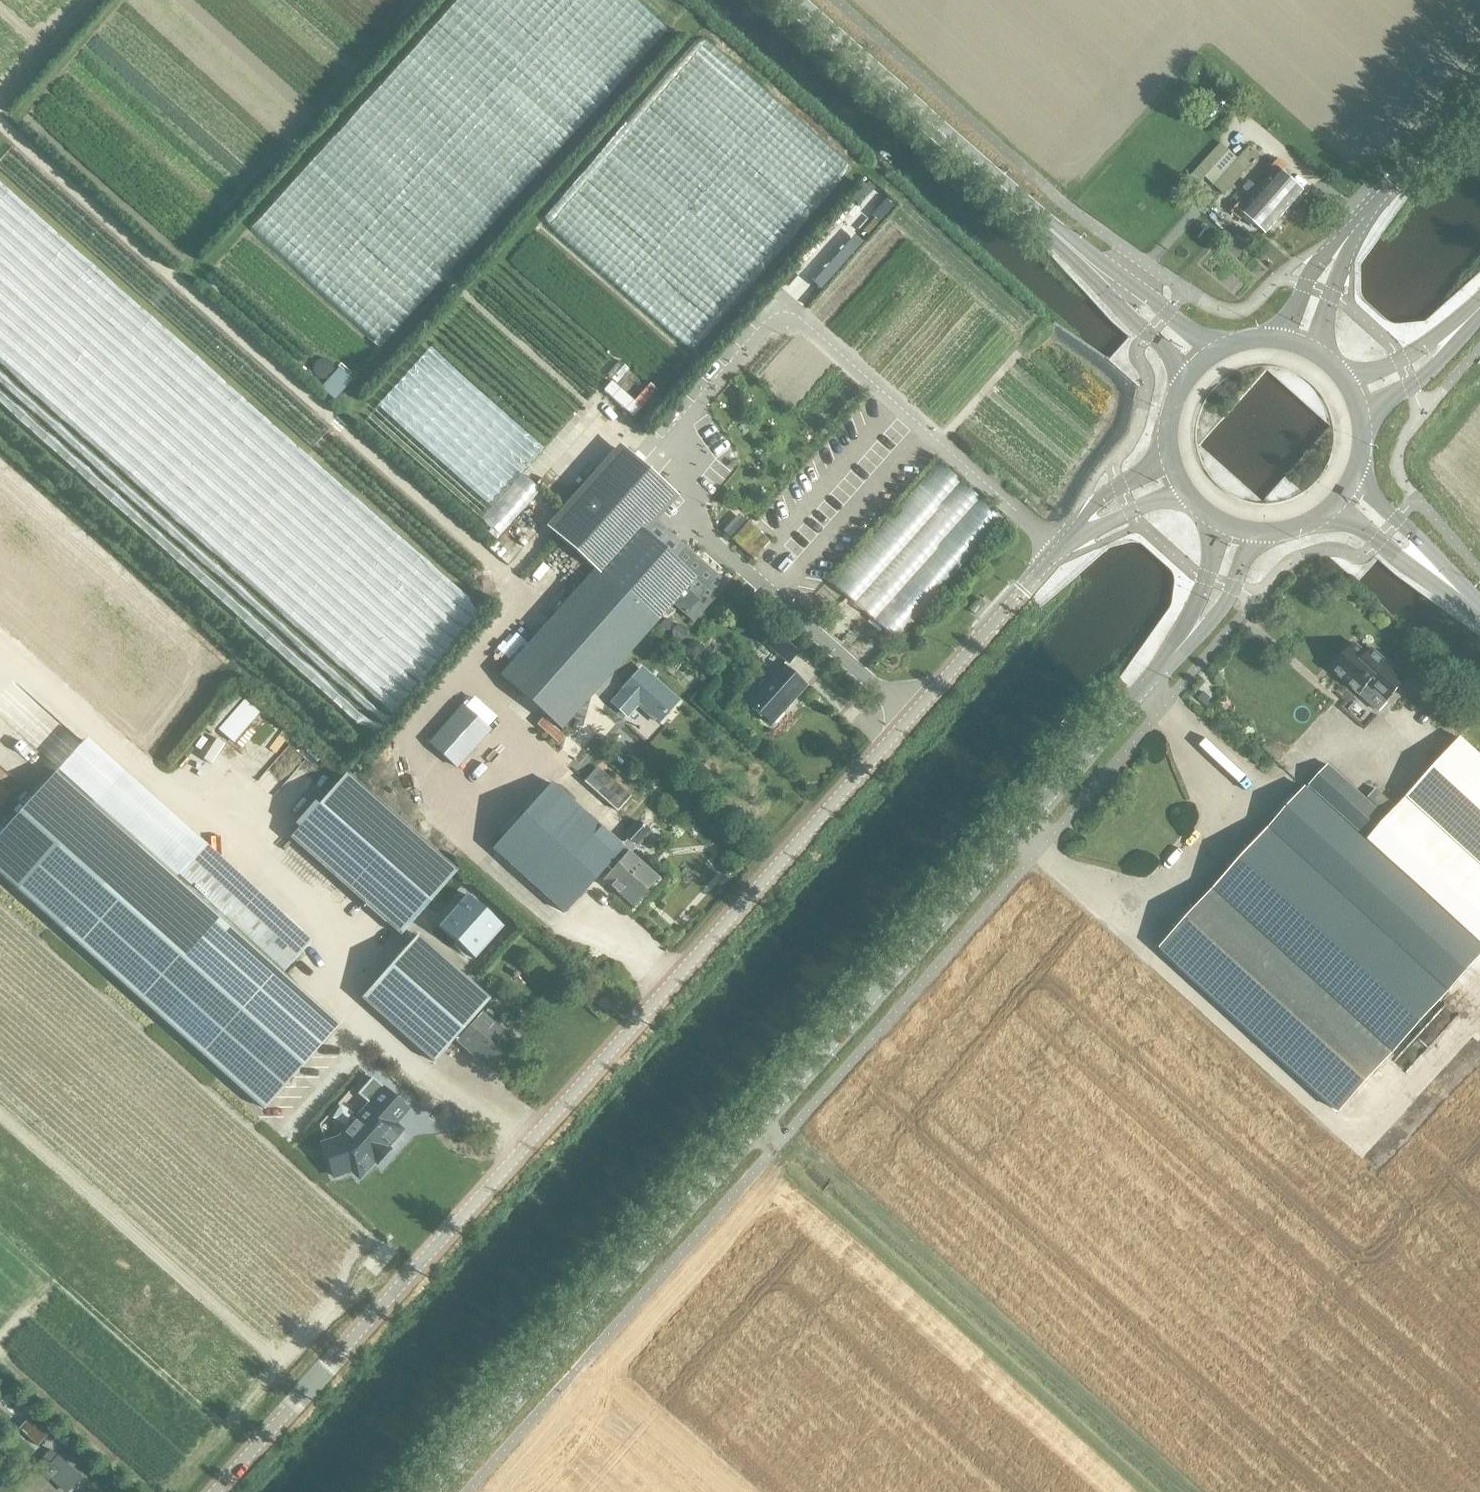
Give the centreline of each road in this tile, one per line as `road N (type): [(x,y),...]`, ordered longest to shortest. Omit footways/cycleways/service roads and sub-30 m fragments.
road 1 (track): [(668,986),(615,943),(557,924),(442,817),(422,785),(413,732),(507,628),(509,578),(0,124)]
road 2 (tertiary): [(1025,590),(215,1491)]
road 3 (secondary): [(429,1491),(1183,648)]
road 4 (secondary): [(1123,293),(792,0)]
road 5 (unclassified): [(1347,234),(1479,84)]
road 6 (secondary): [(1468,601),(1357,473)]
road 7 (tertiary): [(1364,431),(1442,360),(1479,310)]
road 8 (secondary): [(1332,509),(1468,601)]
road 9 (tertiary): [(1479,310),(1401,359),(1346,380)]
road 10 (tertiary): [(1170,449),(1098,504),(1061,550)]
road 11 (secondary): [(1183,648),(1223,612),(1266,534)]
road 12 (tertiary): [(1061,550),(1131,512),(1189,496)]
road 13 (secondary): [(1219,522),(1183,648)]
road 14 (unclassified): [(1347,234),(1305,285),(1274,341)]
road 15 (unclassified): [(1322,358),(1347,234)]

